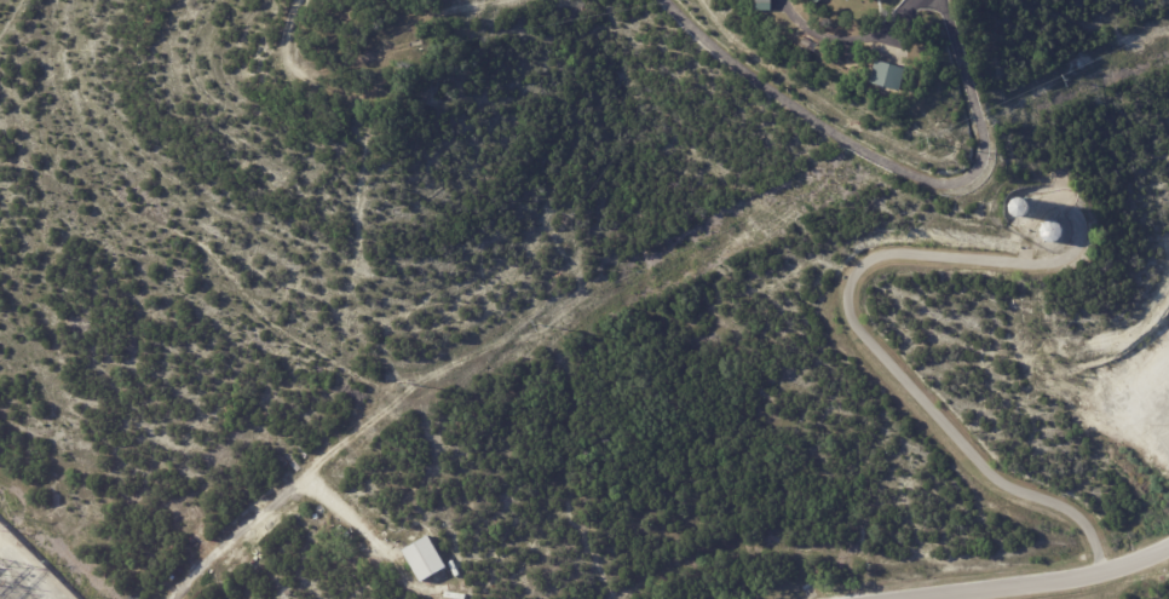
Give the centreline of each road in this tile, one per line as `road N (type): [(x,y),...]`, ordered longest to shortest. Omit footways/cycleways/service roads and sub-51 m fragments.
road 1 (residential): [(903,598),(1106,574),(1168,548)]

